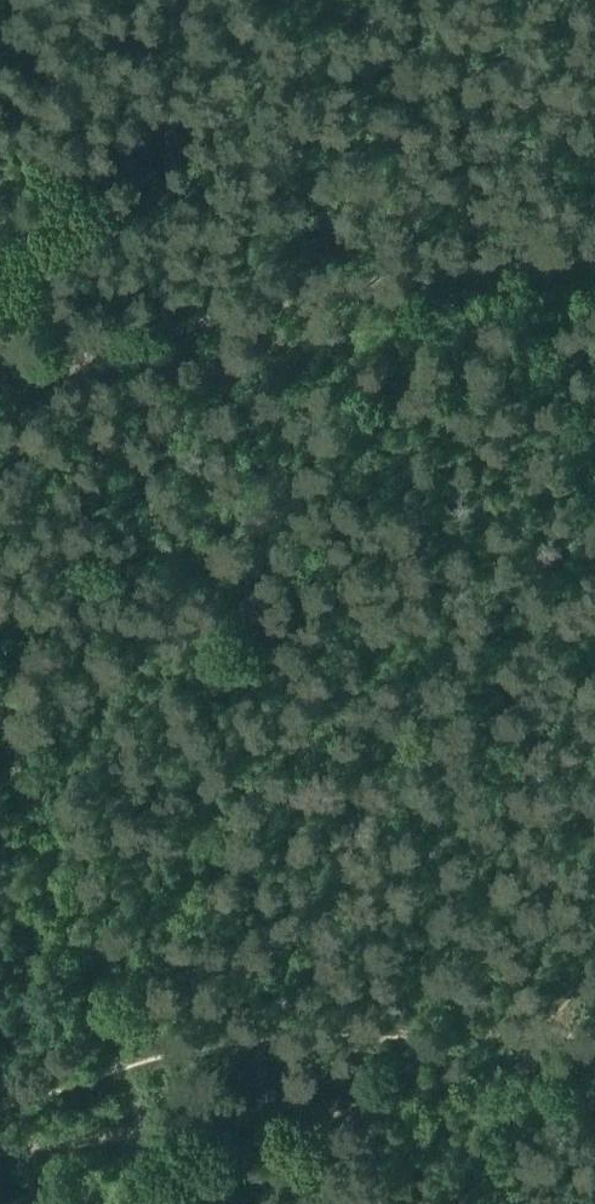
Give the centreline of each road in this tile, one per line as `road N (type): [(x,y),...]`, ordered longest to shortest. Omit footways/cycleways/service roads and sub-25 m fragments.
road 1 (track): [(0,373),(594,249)]
road 2 (track): [(0,707),(127,1063),(141,1145)]
road 3 (track): [(594,1076),(141,1145)]
road 4 (track): [(141,1145),(0,1159)]

